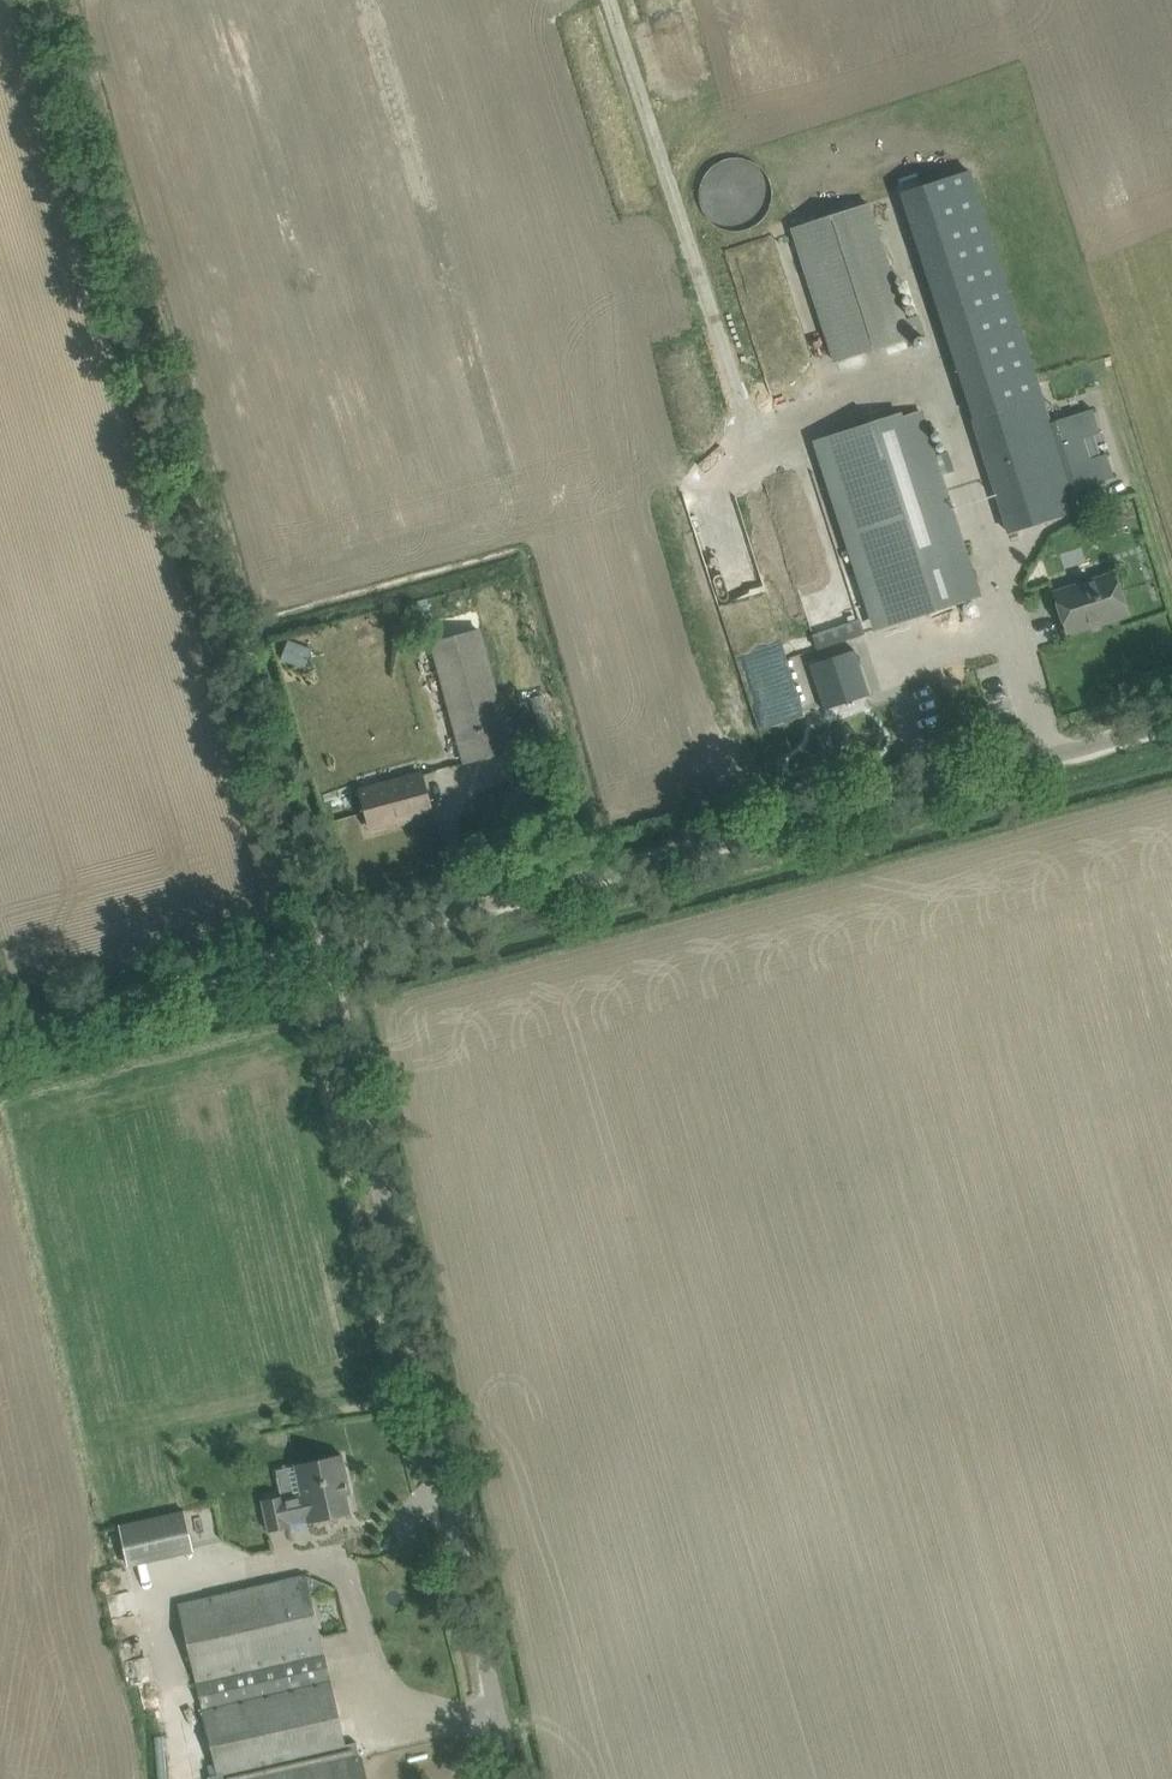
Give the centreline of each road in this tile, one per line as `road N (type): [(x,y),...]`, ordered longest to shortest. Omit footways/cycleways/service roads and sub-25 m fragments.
road 1 (track): [(326,948),(45,0)]
road 2 (unclassified): [(326,948),(1171,724)]
road 3 (unclassified): [(522,1778),(326,948)]
road 4 (unclassified): [(0,1035),(326,948)]

